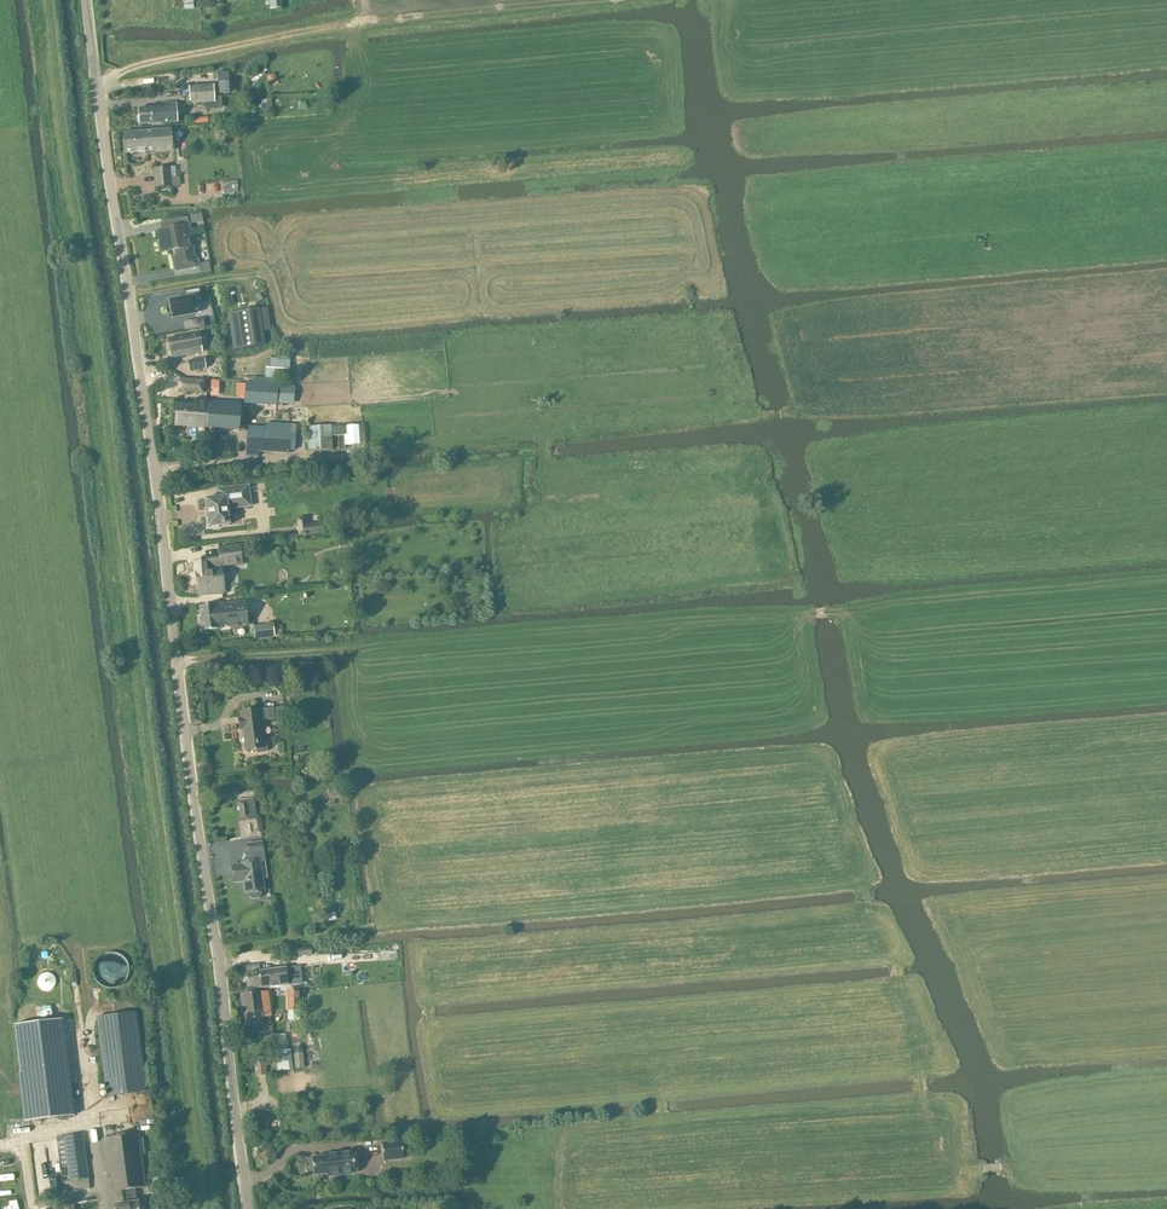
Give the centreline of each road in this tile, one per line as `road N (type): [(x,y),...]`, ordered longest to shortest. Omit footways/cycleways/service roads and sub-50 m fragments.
road 1 (tertiary): [(249,1208),(86,0)]

